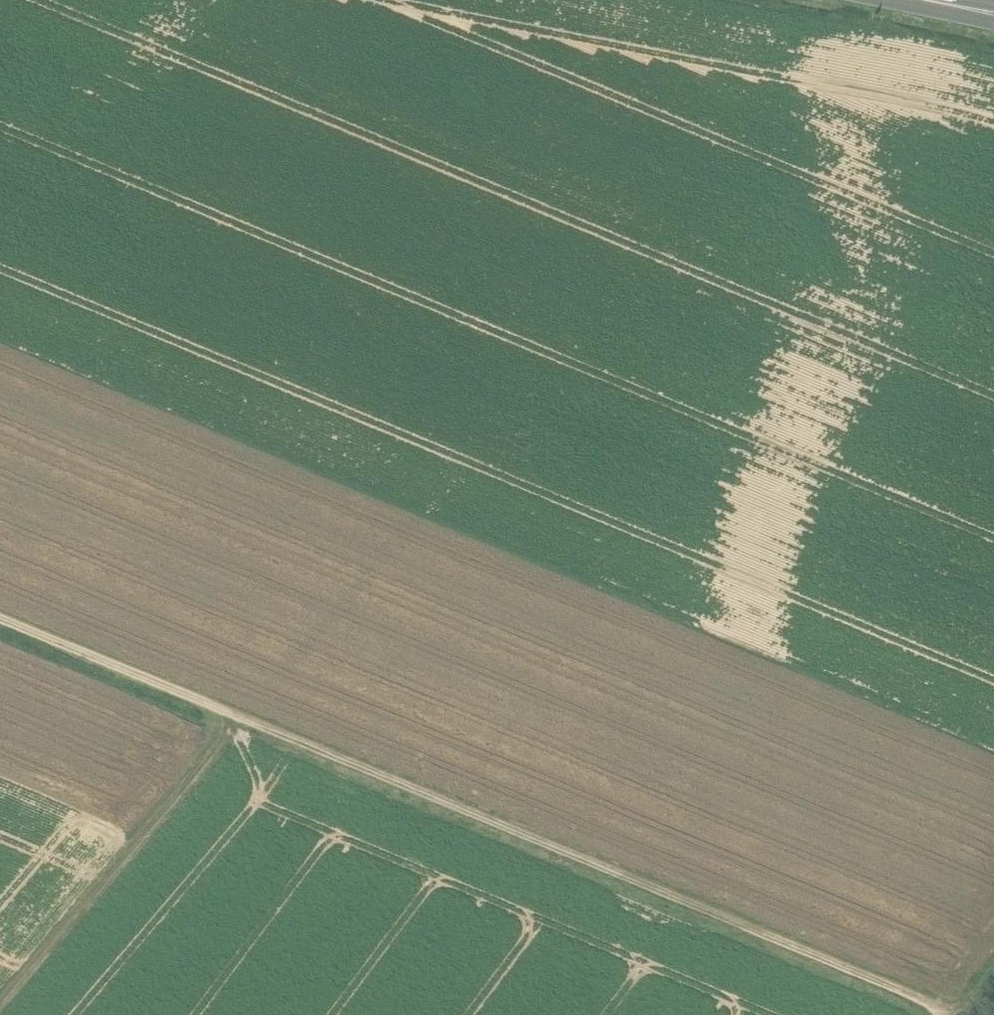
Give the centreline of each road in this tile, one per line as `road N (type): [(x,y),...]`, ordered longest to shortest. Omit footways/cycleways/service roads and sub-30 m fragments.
road 1 (track): [(0,621),(931,1014)]
road 2 (track): [(0,1004),(239,722)]

